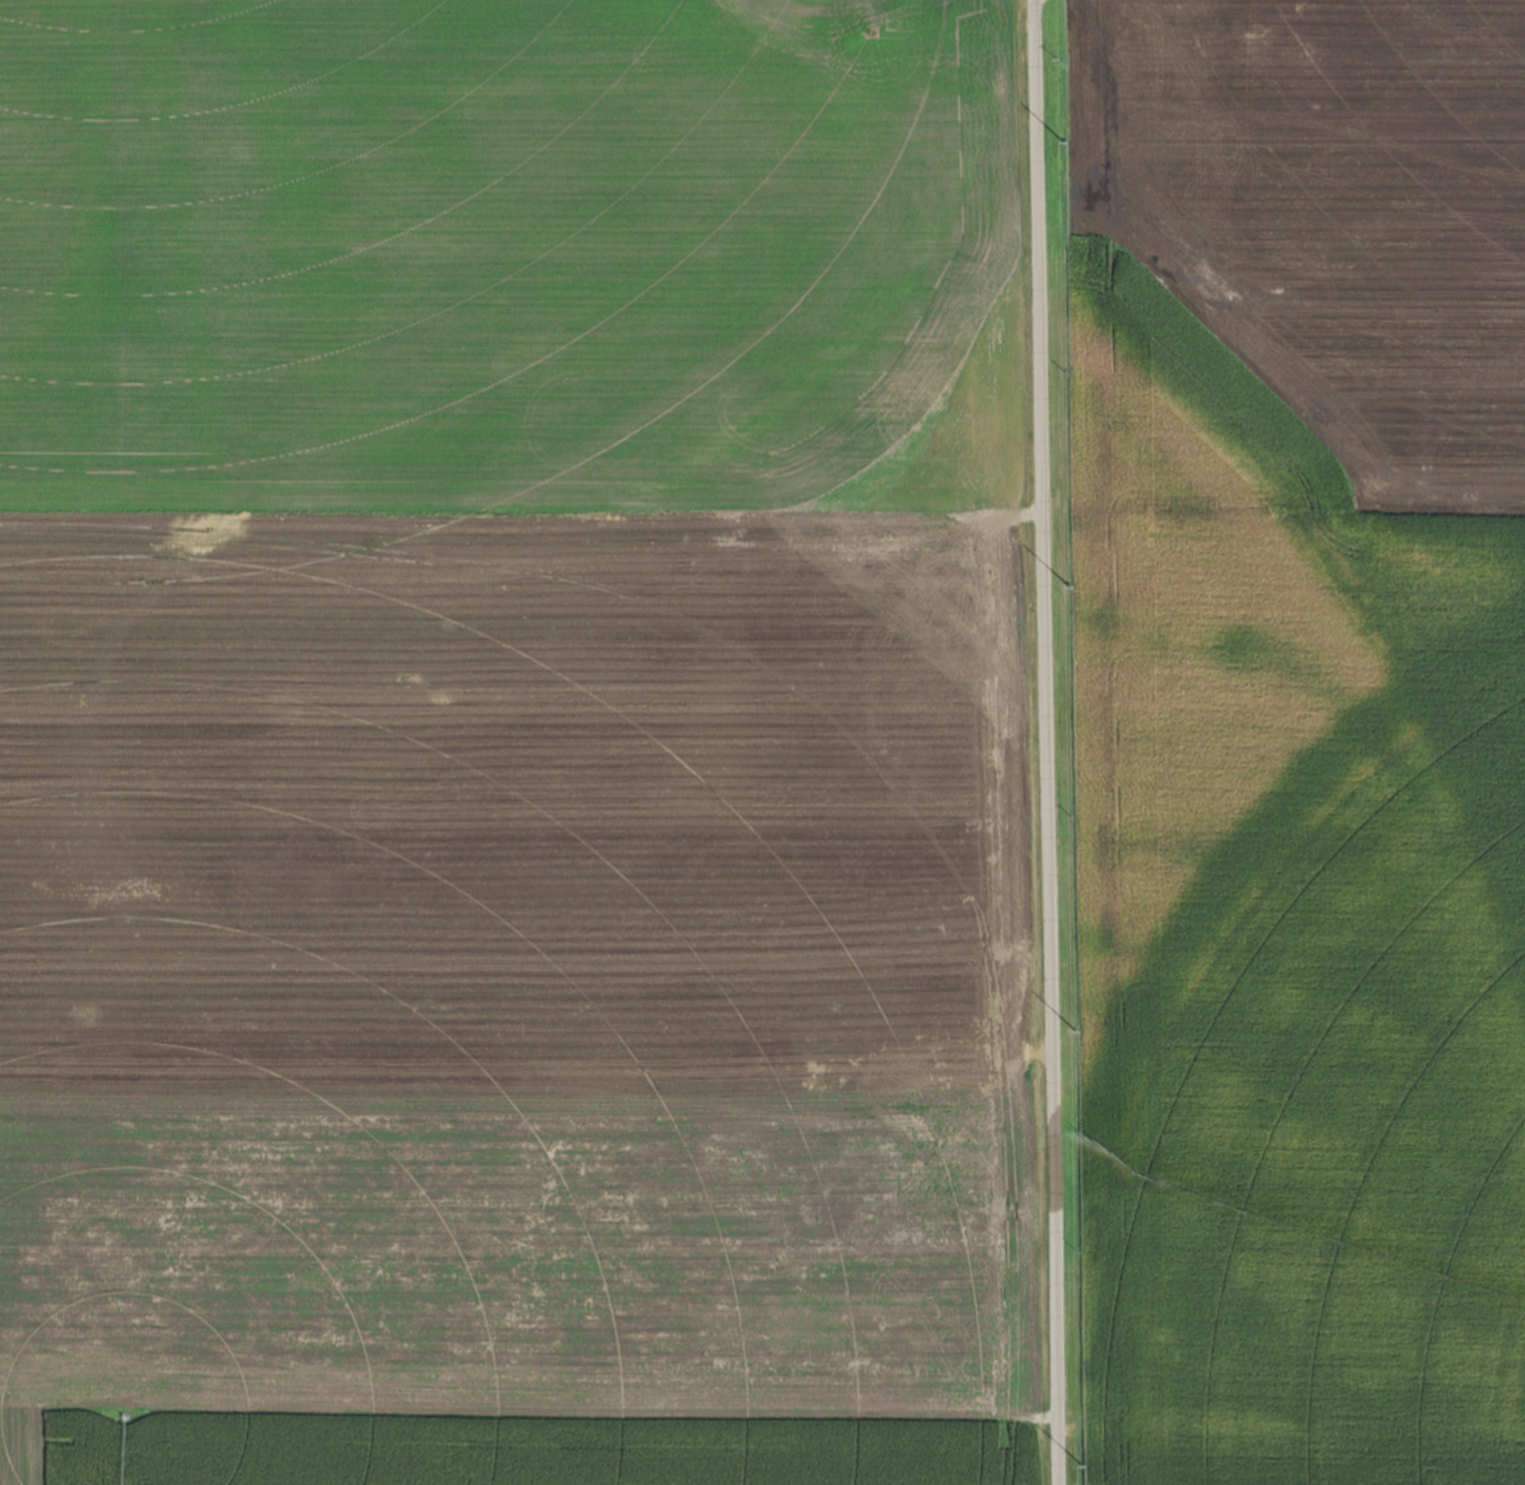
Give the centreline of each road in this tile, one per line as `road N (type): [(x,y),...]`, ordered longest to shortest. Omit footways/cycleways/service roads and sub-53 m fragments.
road 1 (residential): [(1054,1484),(1033,0)]

